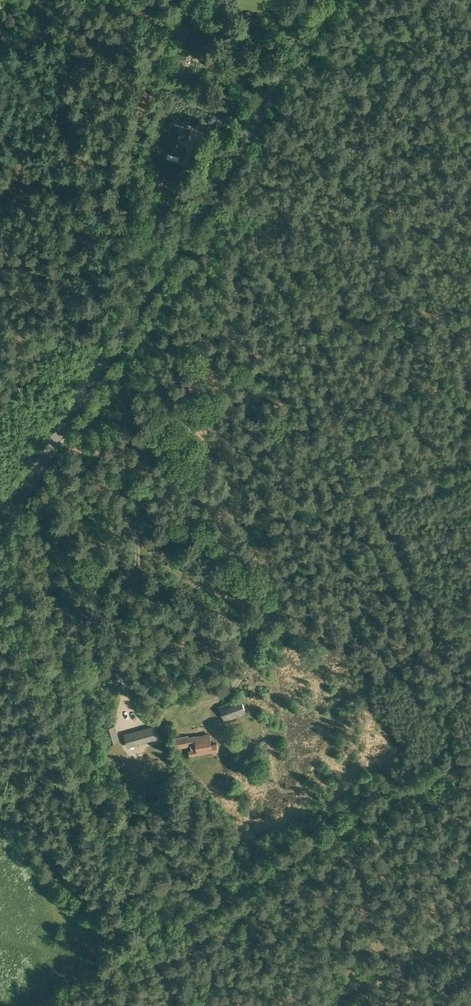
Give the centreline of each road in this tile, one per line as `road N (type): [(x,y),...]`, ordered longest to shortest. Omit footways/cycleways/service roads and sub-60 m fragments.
road 1 (tertiary): [(0,539),(333,0)]
road 2 (track): [(180,1005),(0,578)]
road 3 (track): [(306,1005),(470,922)]

